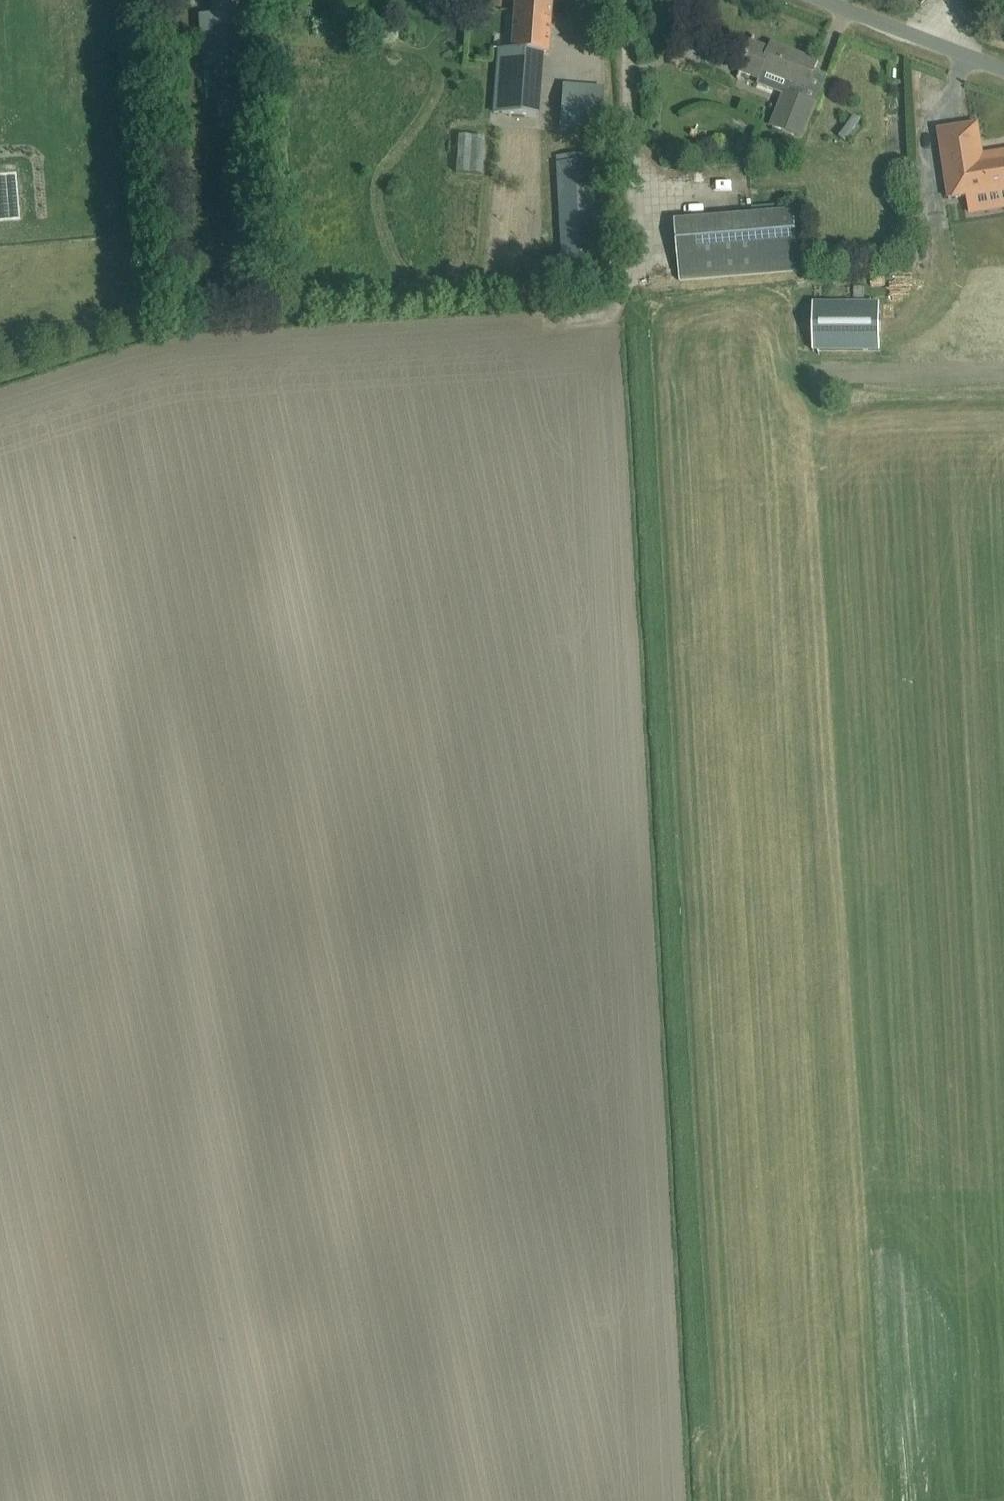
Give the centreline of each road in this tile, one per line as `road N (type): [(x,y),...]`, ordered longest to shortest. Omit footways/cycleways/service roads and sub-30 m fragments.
road 1 (unclassified): [(1003,69),(823,0)]

